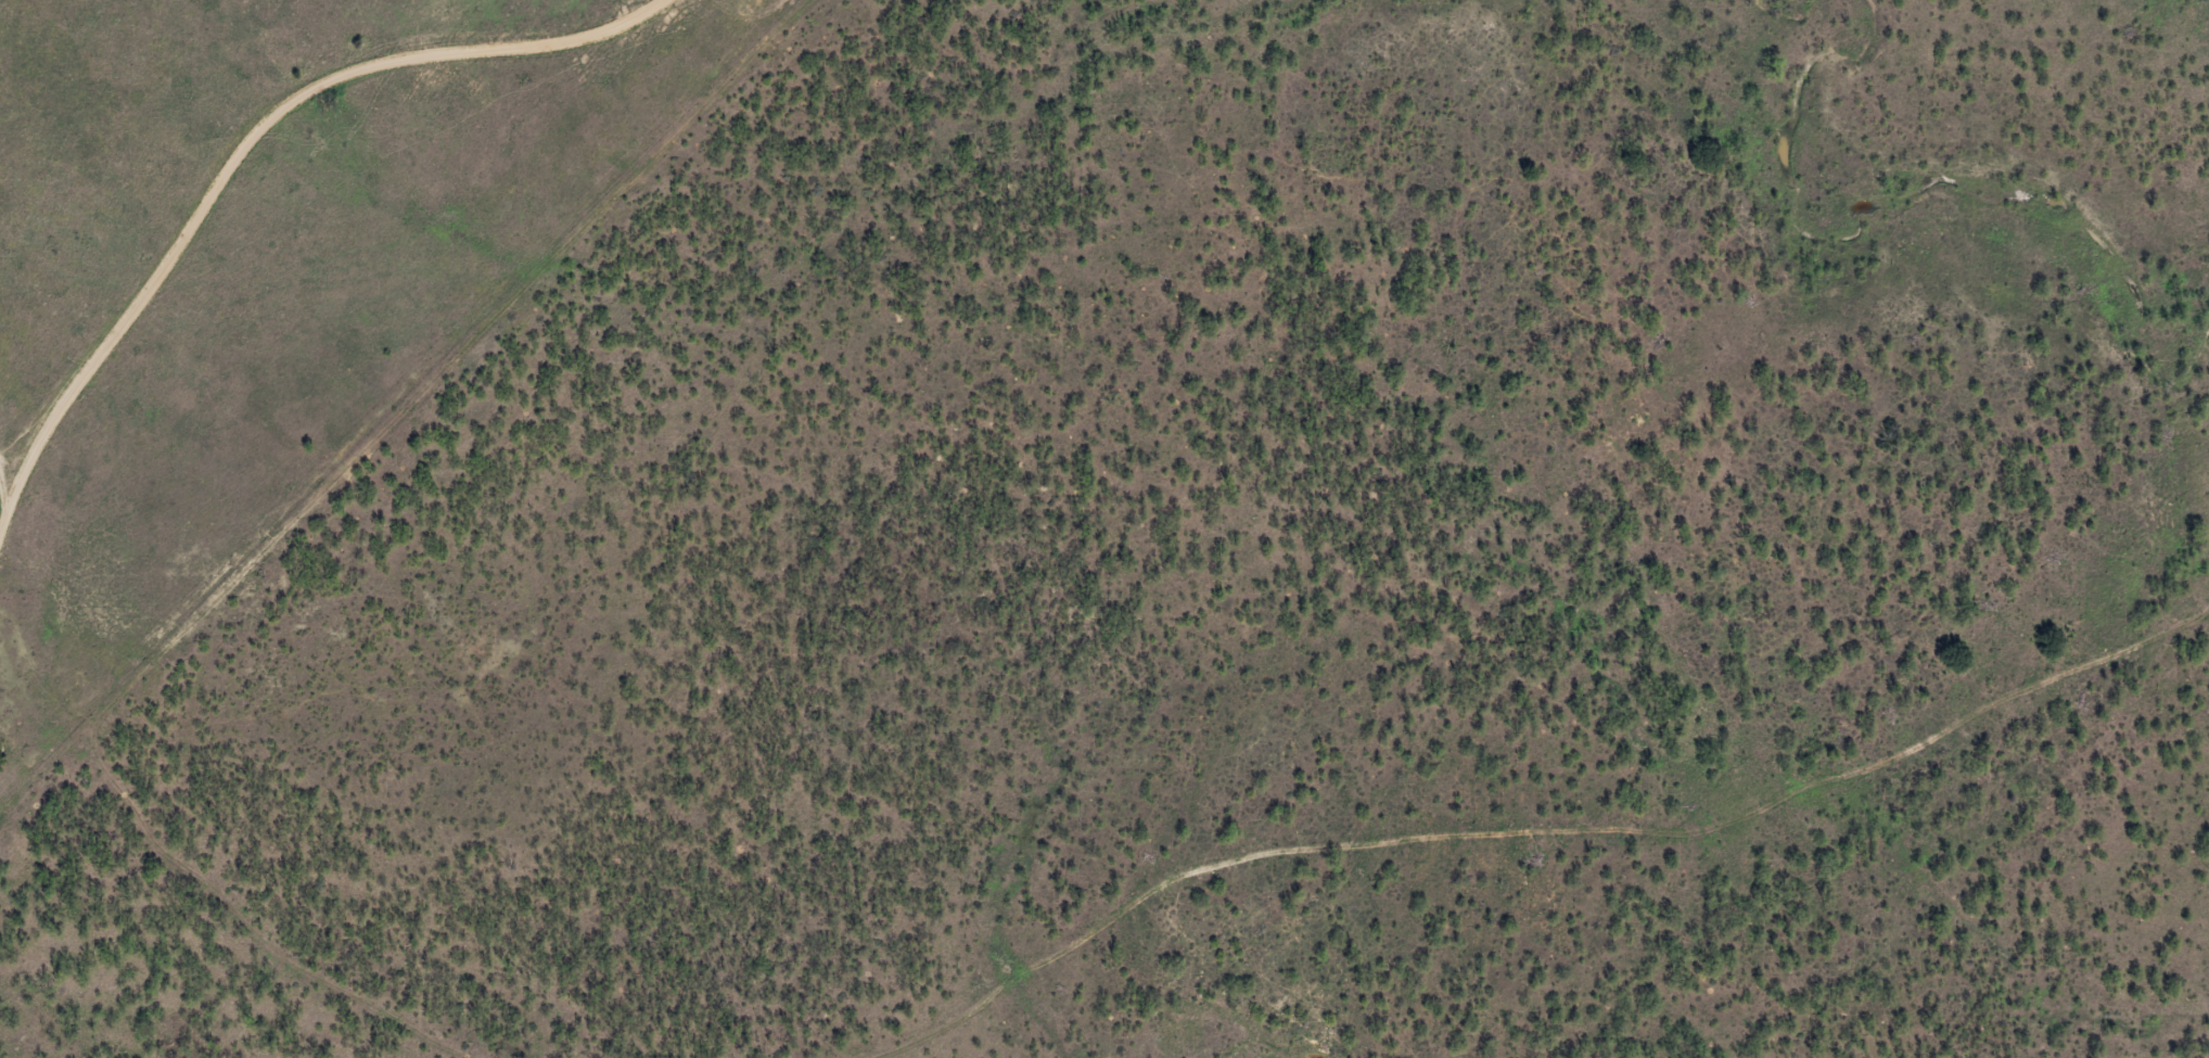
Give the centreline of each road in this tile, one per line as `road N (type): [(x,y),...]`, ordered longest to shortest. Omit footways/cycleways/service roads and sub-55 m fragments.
road 1 (residential): [(0,548),(12,525),(17,459),(78,415),(304,94),(598,0)]

